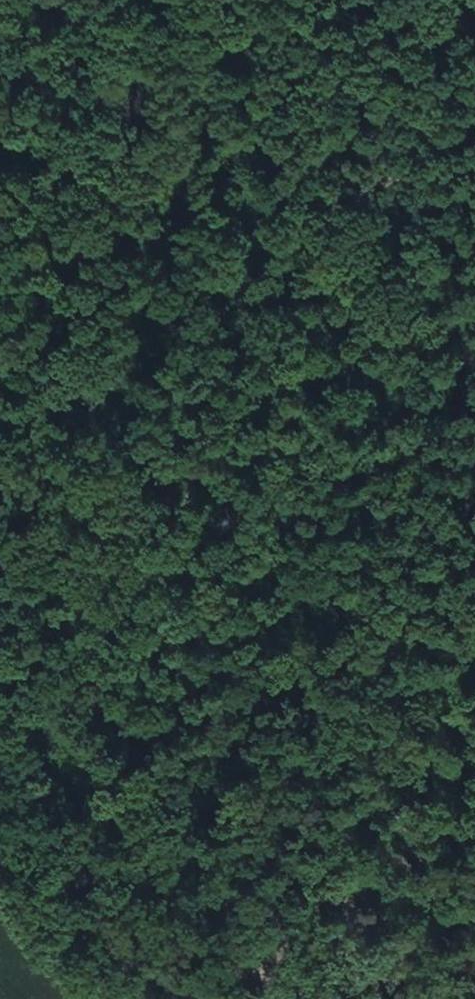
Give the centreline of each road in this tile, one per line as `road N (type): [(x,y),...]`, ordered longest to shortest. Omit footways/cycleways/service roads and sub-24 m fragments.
road 1 (track): [(0,794),(54,867),(111,908),(275,970),(356,980),(474,905)]

